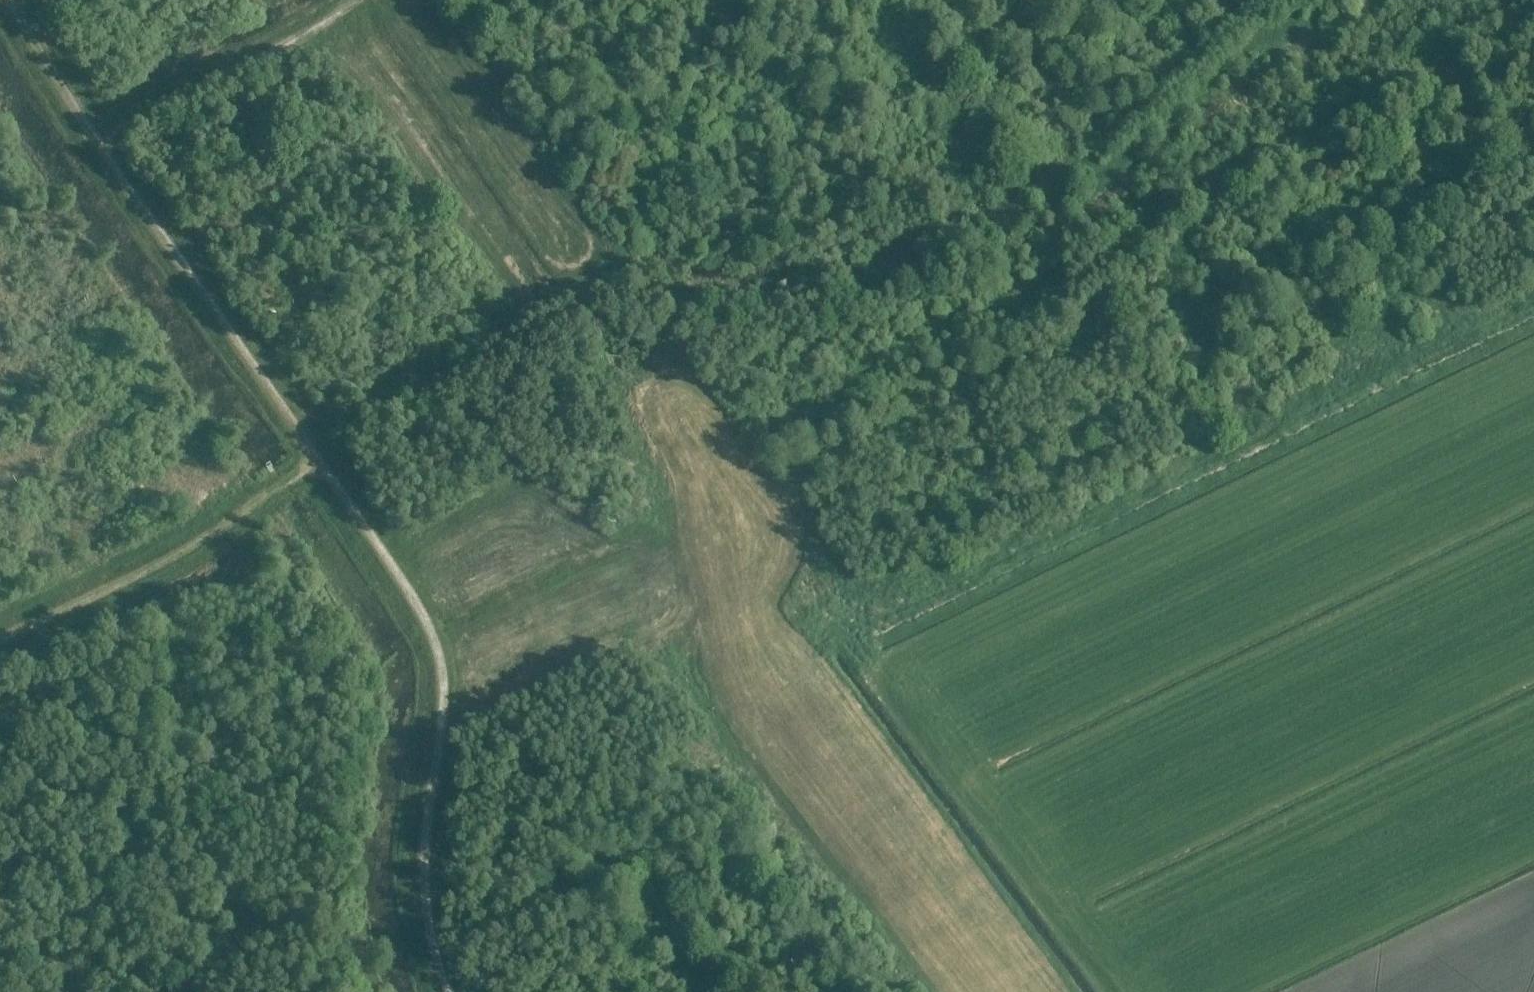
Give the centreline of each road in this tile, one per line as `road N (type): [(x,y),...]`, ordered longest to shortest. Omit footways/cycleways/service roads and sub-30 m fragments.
road 1 (track): [(447,991),(423,894),(443,696),(438,648),(385,554),(316,457)]
road 2 (track): [(316,457),(97,138)]
road 3 (track): [(97,138),(357,0)]
road 4 (track): [(6,0),(97,138)]

